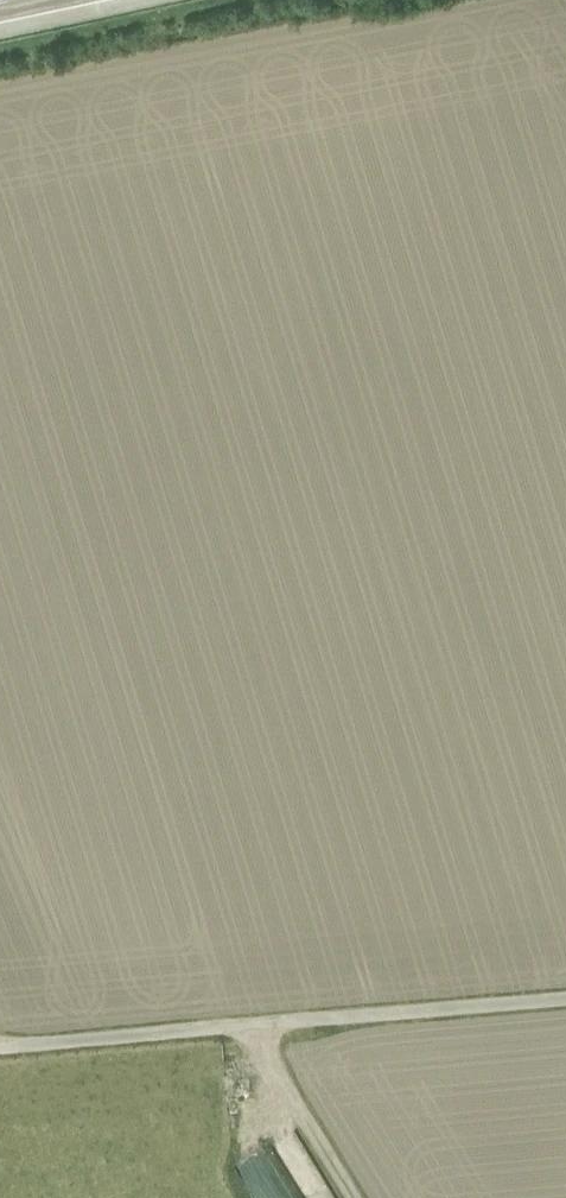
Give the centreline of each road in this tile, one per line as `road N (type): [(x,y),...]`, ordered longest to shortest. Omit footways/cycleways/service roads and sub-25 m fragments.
road 1 (track): [(0,1050),(565,999)]

